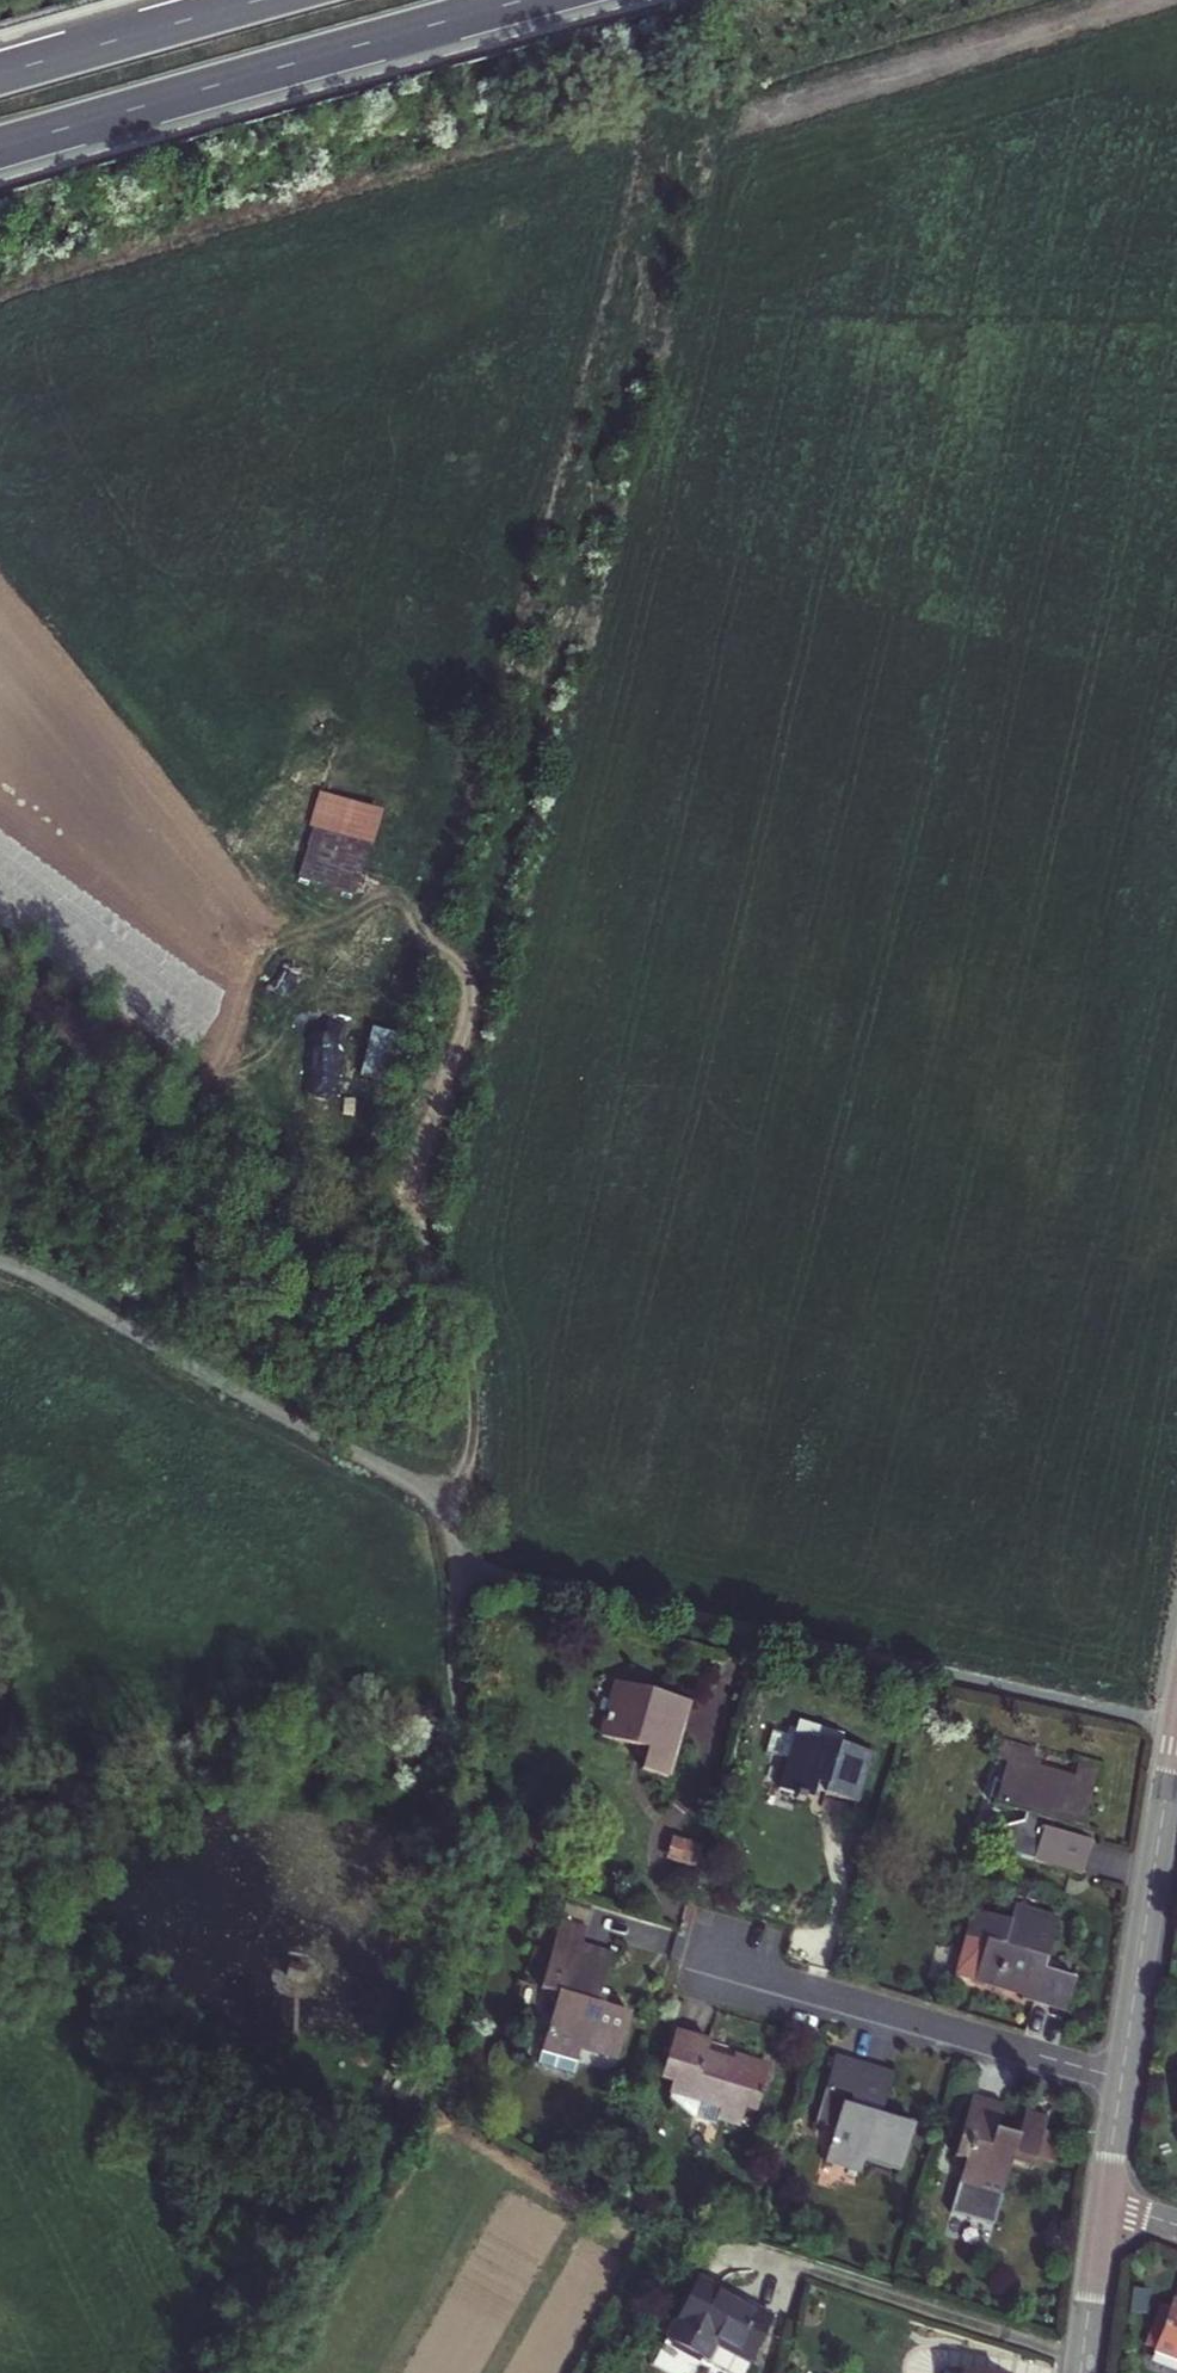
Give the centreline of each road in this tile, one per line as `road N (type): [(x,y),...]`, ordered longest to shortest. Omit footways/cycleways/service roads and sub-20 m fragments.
road 1 (track): [(478,1591),(477,1716),(489,1899),(449,2079),(392,2134),(274,2372)]
road 2 (track): [(478,1591),(594,1598),(1176,1723)]
road 3 (track): [(0,1244),(425,1498),(478,1591)]
road 4 (motorway): [(0,147),(526,0)]
road 5 (track): [(246,1173),(371,1229),(436,1291),(478,1374),(478,1591)]
road 6 (residential): [(701,1956),(1122,2078)]
road 7 (tertiary): [(1122,2078),(1176,1726)]
road 8 (motorway): [(249,0),(0,72)]
road 9 (tertiary): [(1081,2372),(1104,2204)]
road 10 (tertiary): [(1104,2204),(1122,2078)]

